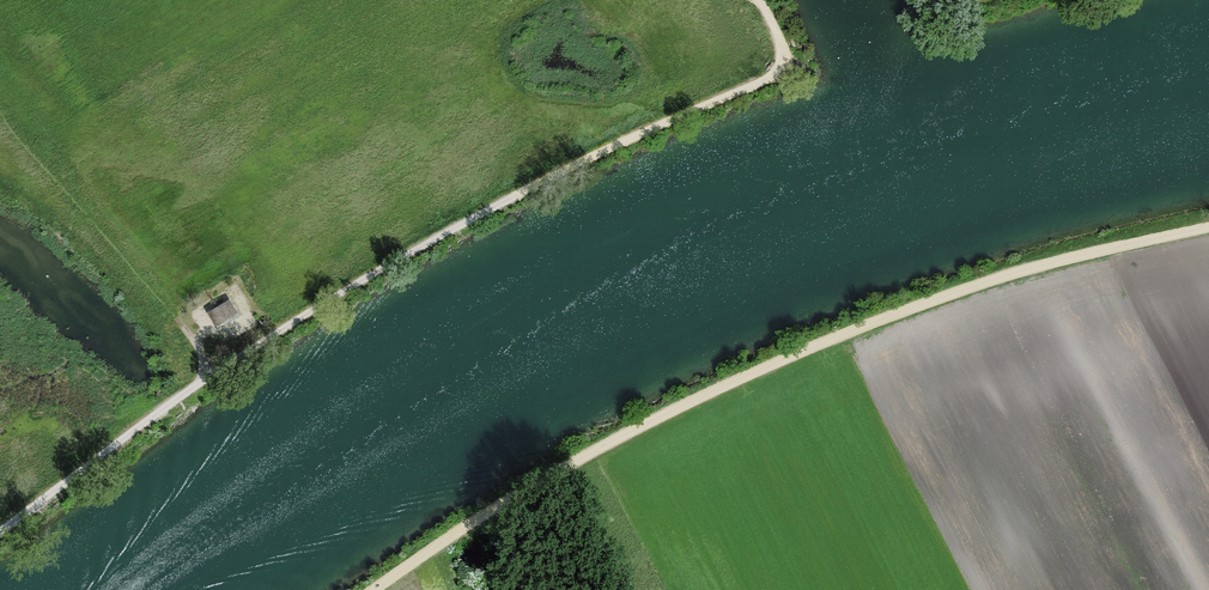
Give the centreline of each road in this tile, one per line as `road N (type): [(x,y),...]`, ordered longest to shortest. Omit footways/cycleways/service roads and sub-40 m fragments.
road 1 (track): [(759,0),(780,44),(783,66),(774,77),(499,202),(155,416),(0,531)]
road 2 (track): [(376,589),(606,450),(851,333),(1065,262),(1208,230)]

